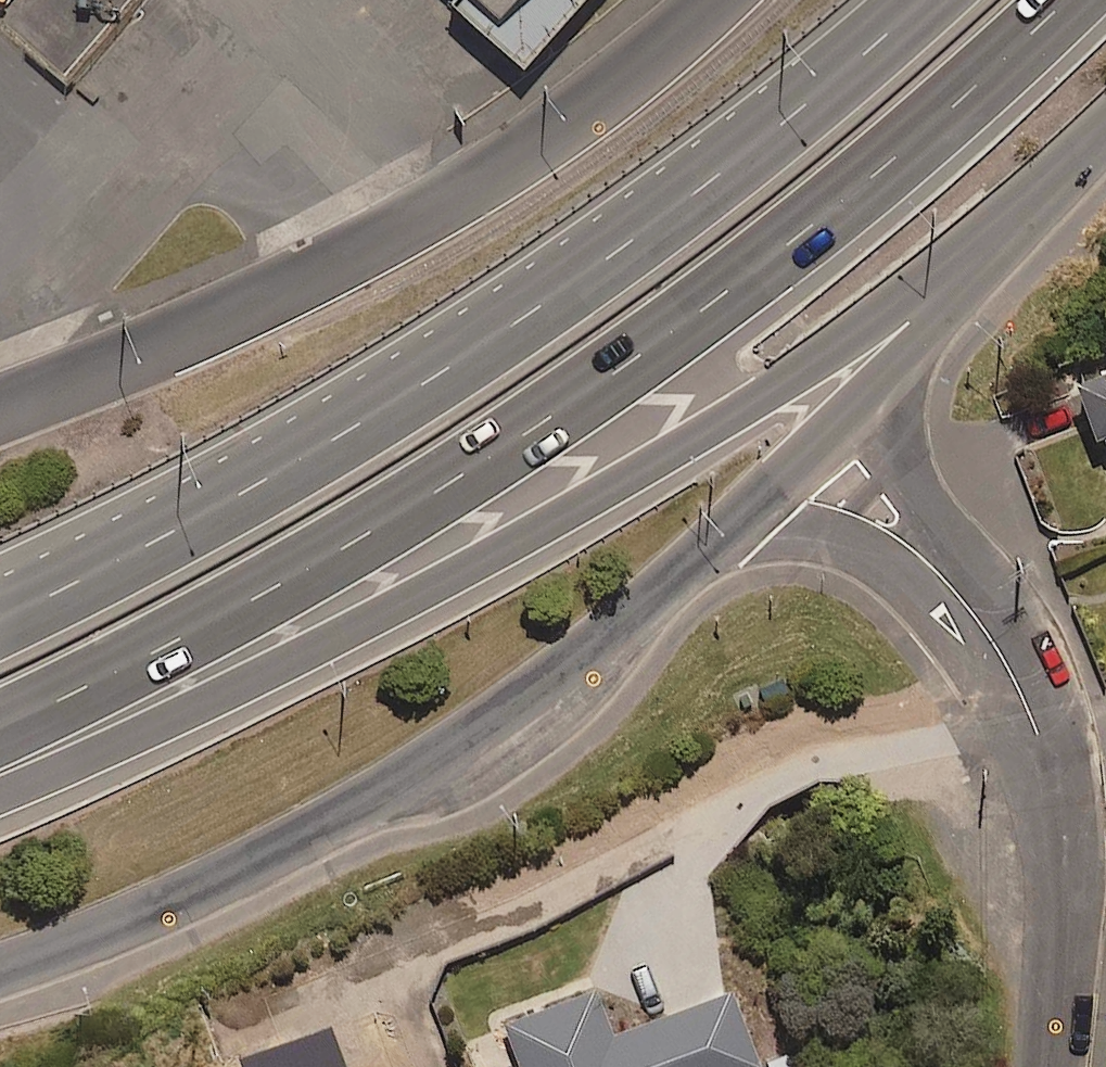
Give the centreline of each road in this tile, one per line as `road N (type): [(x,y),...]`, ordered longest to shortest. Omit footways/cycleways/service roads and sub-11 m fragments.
road 1 (motorway): [(1069,0),(969,103),(681,337),(322,565),(0,724)]
road 2 (motorway): [(1052,185),(945,254),(780,381),(596,500),(351,641),(98,759),(0,794)]
road 3 (secondary): [(815,453),(551,678),(442,751),(242,868),(0,969)]
road 4 (motorway): [(192,522),(545,302),(710,179),(916,0)]
road 5 (secondary): [(0,411),(342,266),(497,175),(615,91),(722,0)]
road 6 (residential): [(1051,1066),(1066,805),(1017,687),(978,621),(815,453)]
road 7 (secondary): [(1052,185),(982,279),(815,453)]
road 8 (motorway): [(0,617),(192,522)]
road 9 (motorway): [(0,583),(192,522)]

